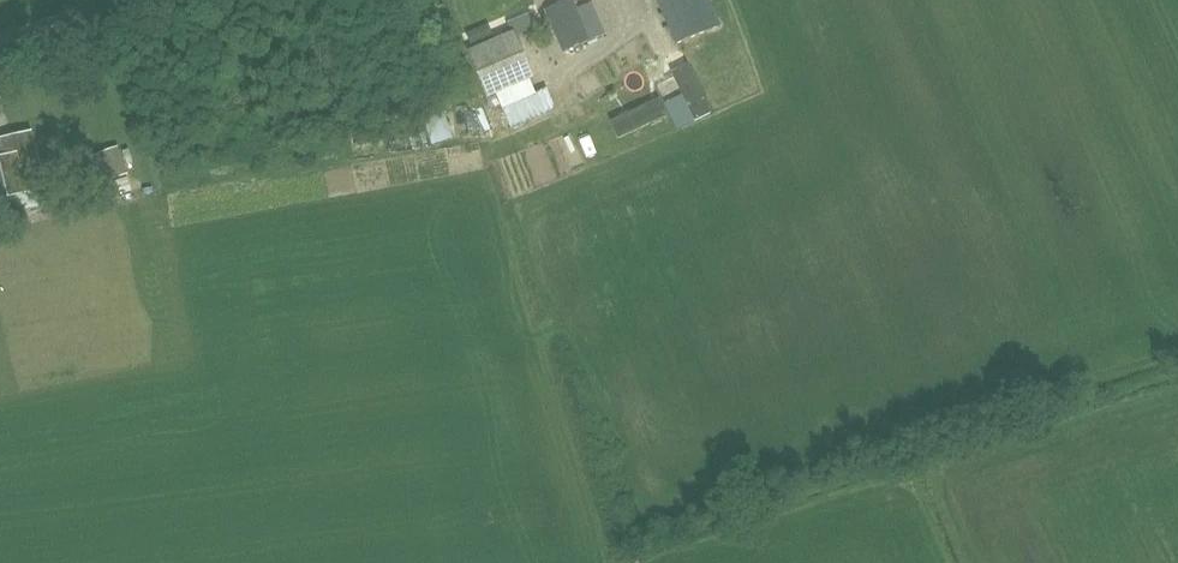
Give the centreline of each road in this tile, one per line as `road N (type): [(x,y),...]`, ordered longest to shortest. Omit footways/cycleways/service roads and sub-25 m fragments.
road 1 (unclassified): [(0,40),(117,0)]

